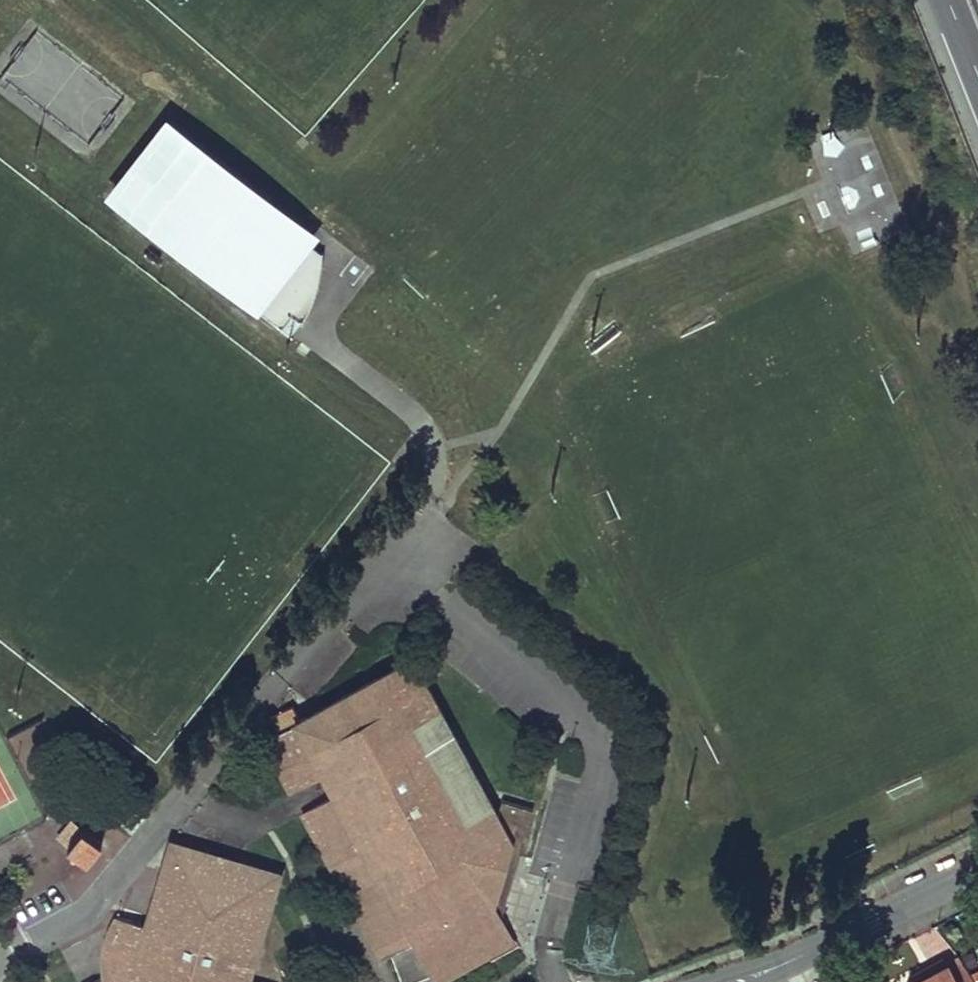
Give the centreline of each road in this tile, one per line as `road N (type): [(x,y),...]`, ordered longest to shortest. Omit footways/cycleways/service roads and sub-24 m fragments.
road 1 (tertiary): [(734,981),(977,866)]

